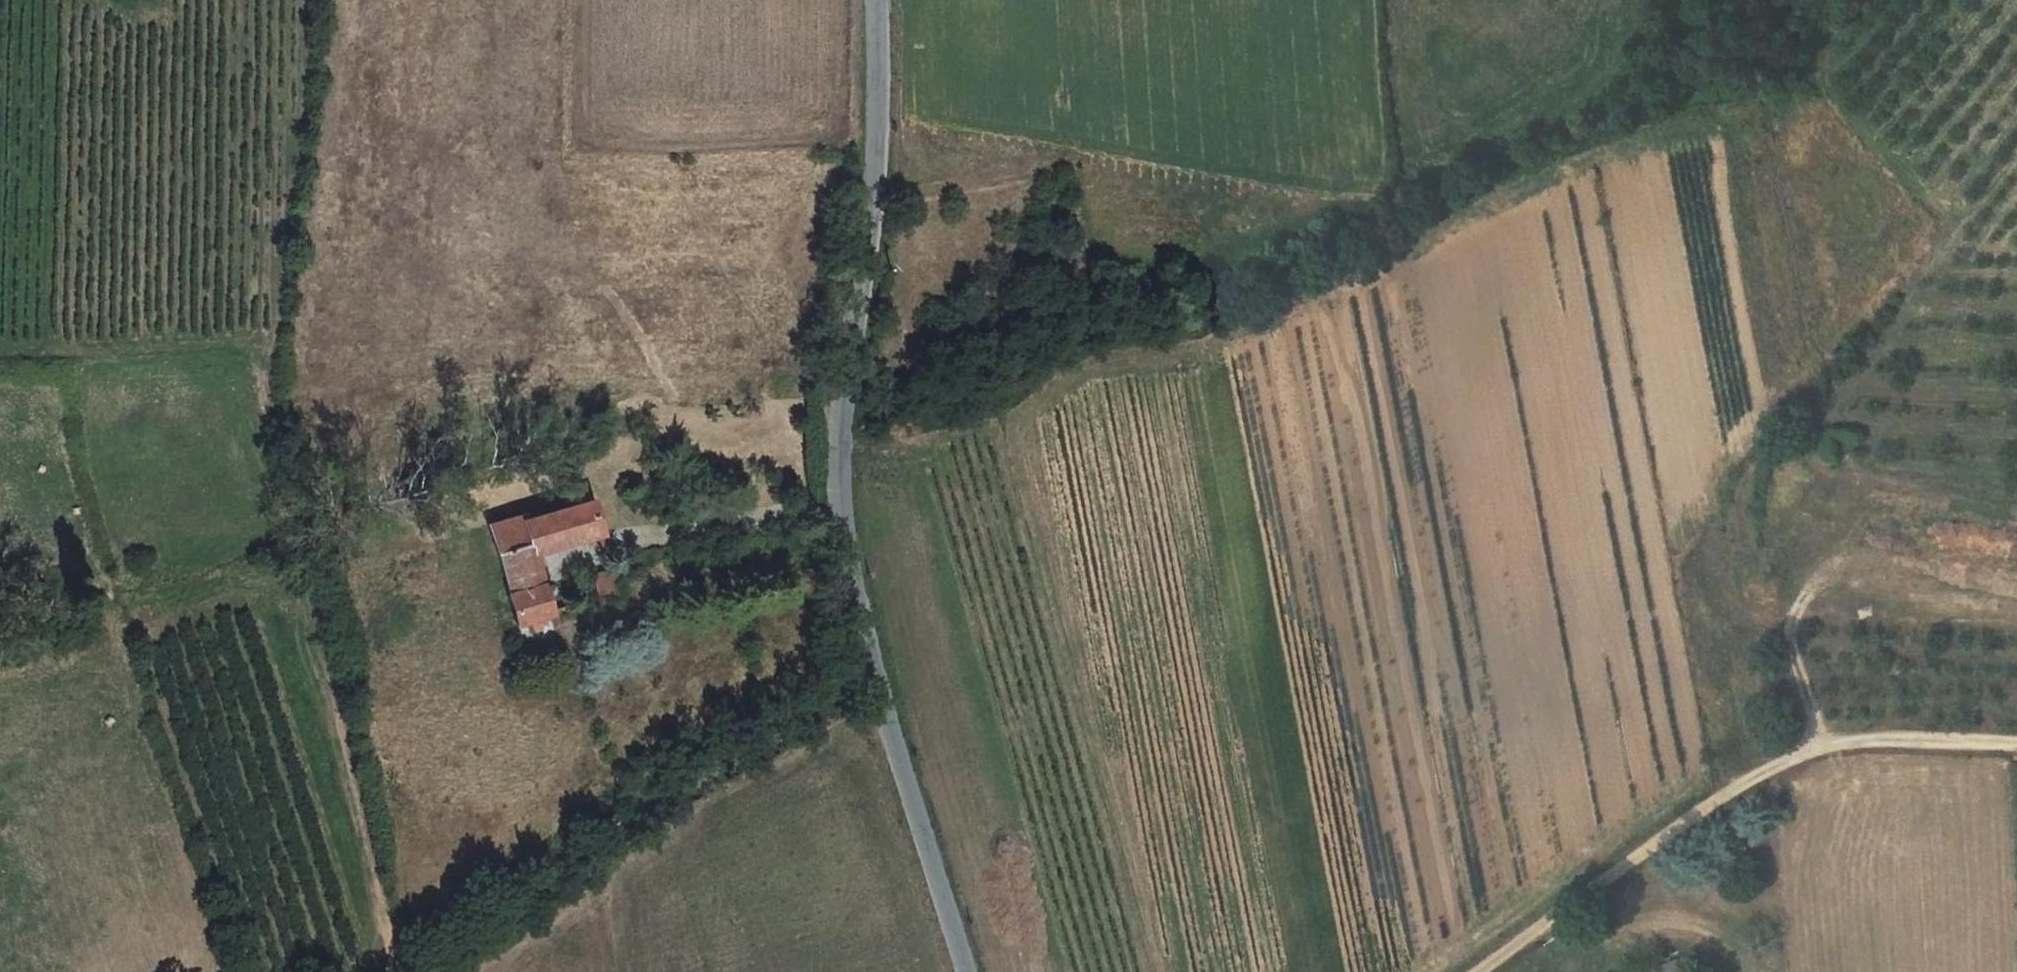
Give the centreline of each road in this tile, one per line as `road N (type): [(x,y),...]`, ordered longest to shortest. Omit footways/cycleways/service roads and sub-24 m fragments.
road 1 (unclassified): [(964,971),(870,672),(839,468),(869,230),(871,0)]
road 2 (track): [(1479,971),(1734,788),(1789,758),(1869,738),(2016,743)]
road 3 (track): [(405,971),(870,672)]

